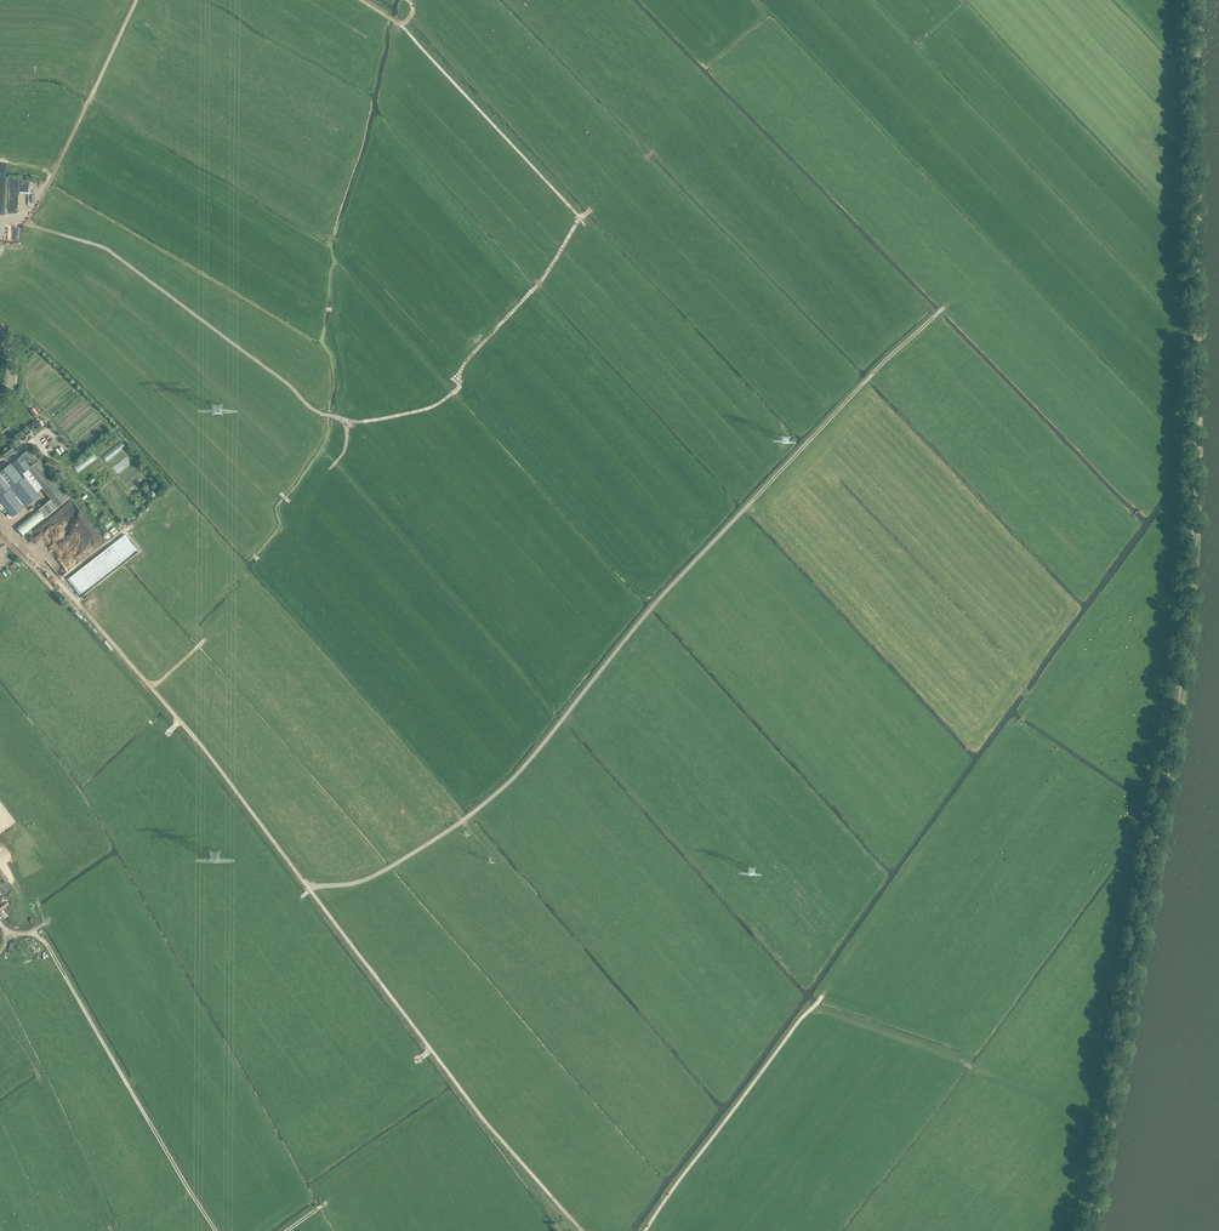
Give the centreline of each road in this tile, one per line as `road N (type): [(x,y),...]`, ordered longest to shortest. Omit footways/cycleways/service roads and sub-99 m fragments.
road 1 (track): [(901,126),(928,154),(918,169),(943,307),(649,610),(517,774),(466,819),(375,876),(302,896)]
road 2 (track): [(23,220),(107,248),(308,405),(348,423),(336,462),(294,505),(284,495)]
road 3 (track): [(180,721),(431,1049),(415,1061)]
road 4 (track): [(648,157),(580,218),(402,26),(363,0)]
road 5 (track): [(32,932),(216,1230)]
road 6 (track): [(348,423),(432,407),(453,393),(470,356),(536,287),(580,218),(587,227)]
road 7 (track): [(647,1230),(849,958)]
road 8 (track): [(1022,688),(1034,700),(1022,719),(849,958)]
road 9 (track): [(813,1008),(1109,1109)]
road 10 (track): [(138,0),(23,220)]
road 11 (track): [(431,1049),(582,1230)]
road 12 (track): [(0,522),(59,581),(132,525)]
road 13 (track): [(1050,81),(1133,146),(1191,146)]
road 14 (track): [(50,417),(84,454),(96,452),(130,494),(148,480)]
road 15 (track): [(59,581),(149,686)]
road 16 (track): [(203,641),(149,686),(180,721),(166,734)]

